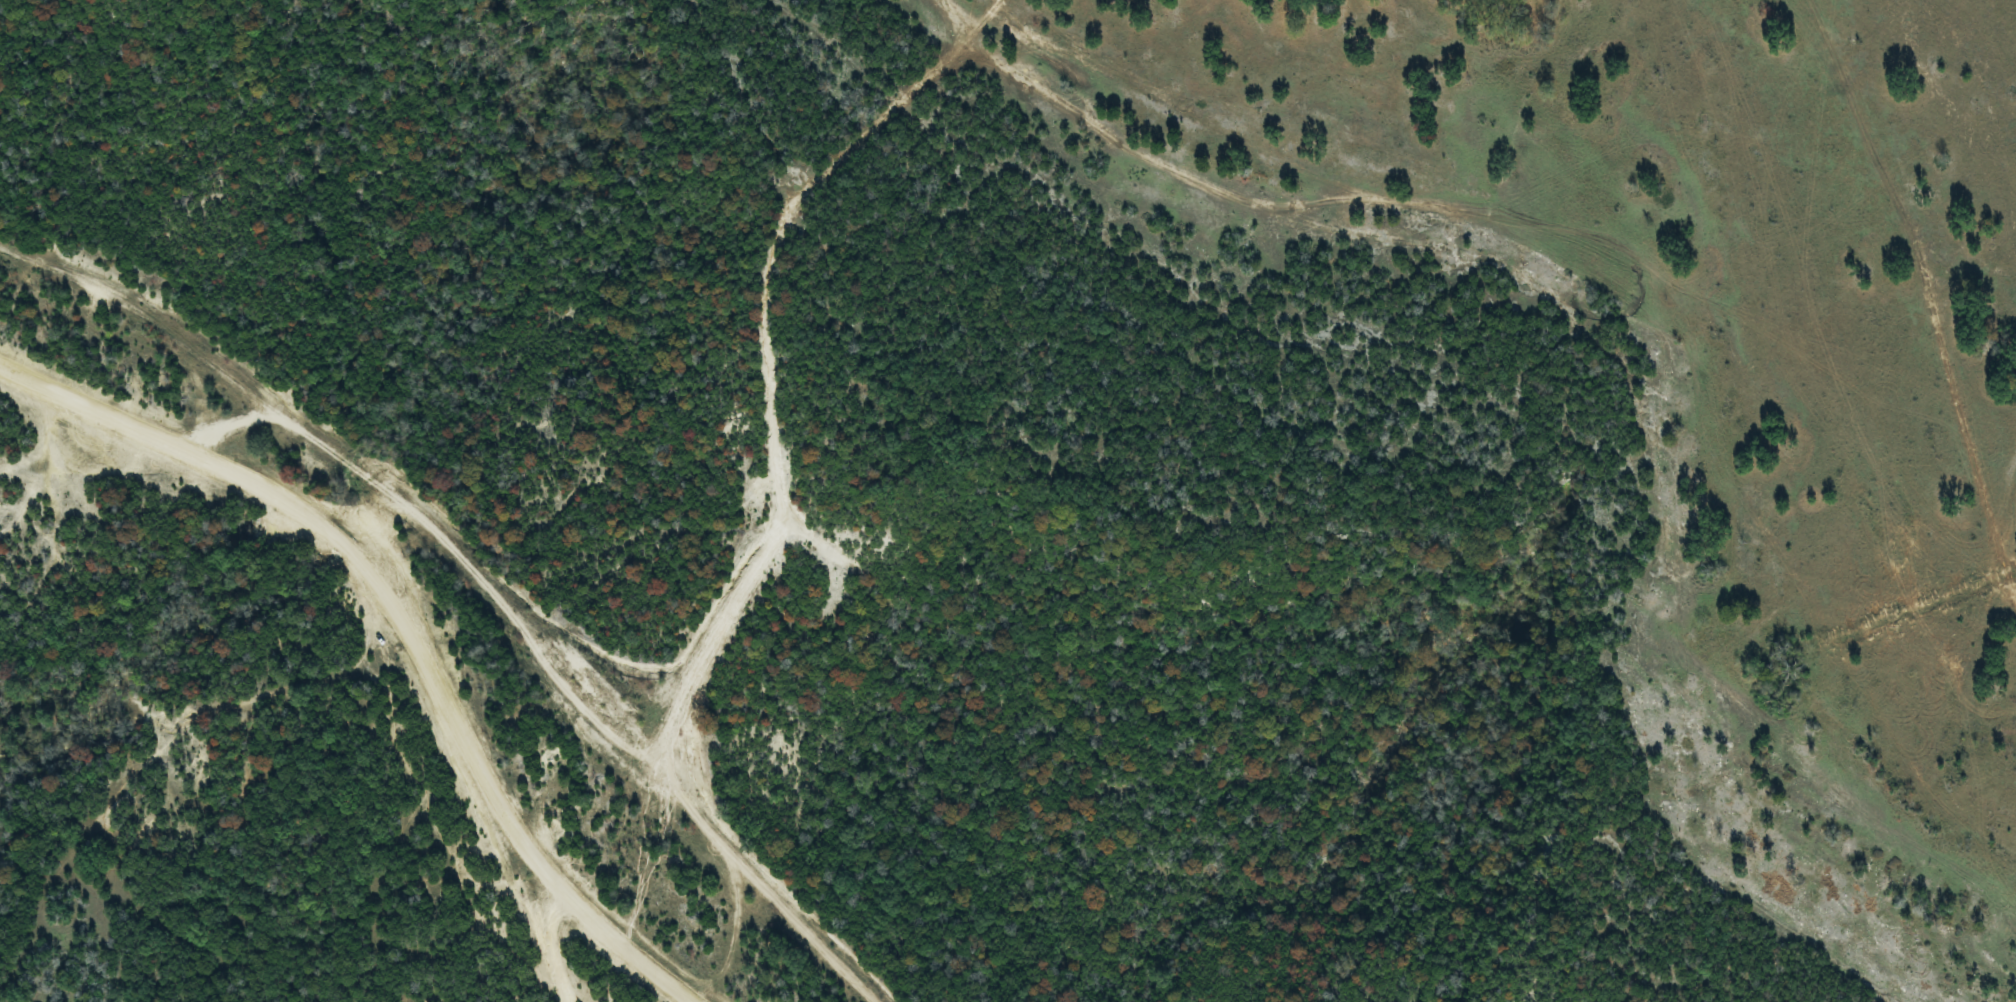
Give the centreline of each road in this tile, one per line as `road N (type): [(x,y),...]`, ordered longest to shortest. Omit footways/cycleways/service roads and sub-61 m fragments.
road 1 (residential): [(0,369),(239,477),(355,562),(402,622),(465,759),(561,891),(690,1001)]
road 2 (track): [(2015,480),(1976,342),(1820,0)]

